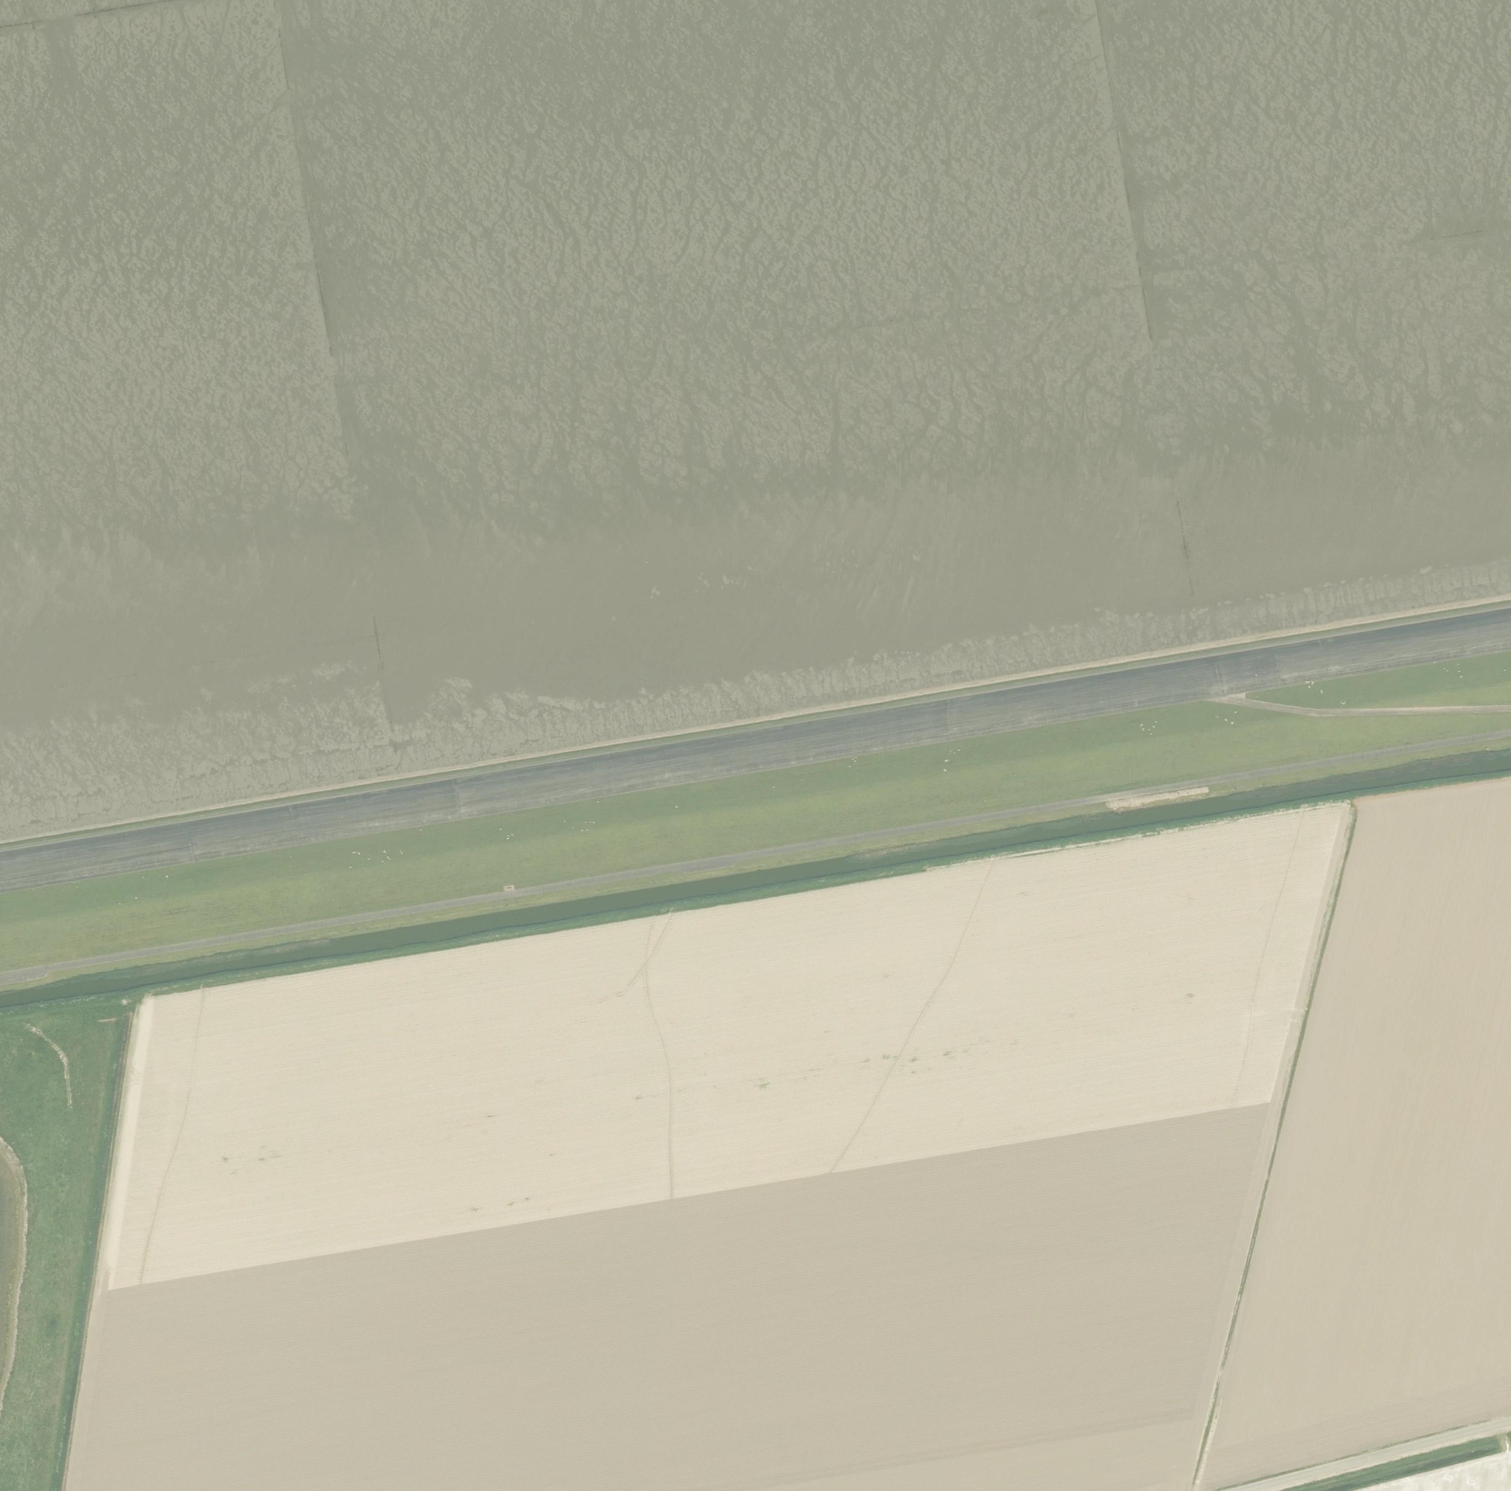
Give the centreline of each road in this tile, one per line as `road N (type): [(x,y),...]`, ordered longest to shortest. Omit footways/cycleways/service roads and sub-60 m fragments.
road 1 (unclassified): [(1510,1419),(1231,1490)]

